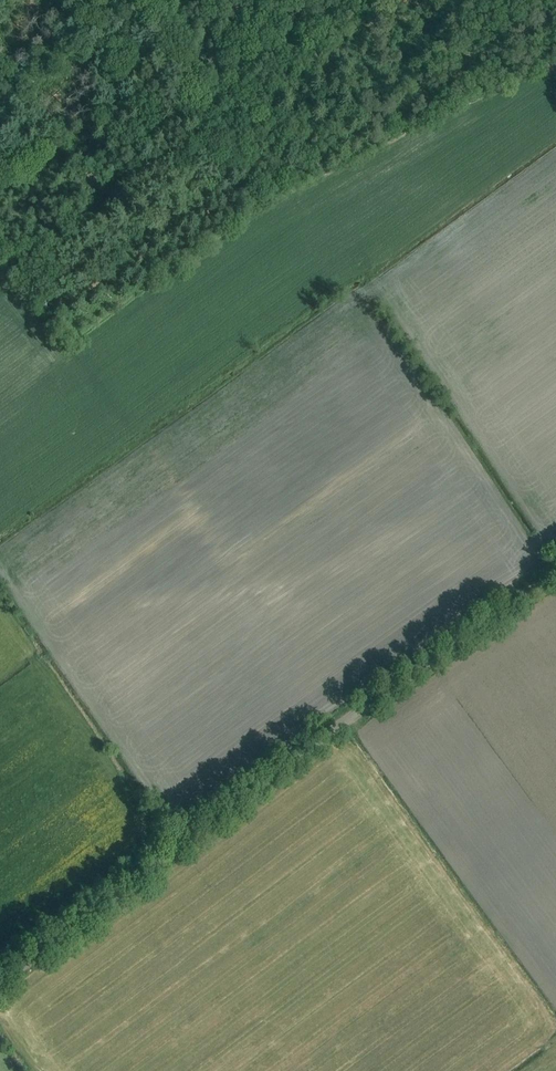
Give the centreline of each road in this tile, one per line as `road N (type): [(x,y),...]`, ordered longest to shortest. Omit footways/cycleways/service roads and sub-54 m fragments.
road 1 (unclassified): [(0,985),(555,574)]

